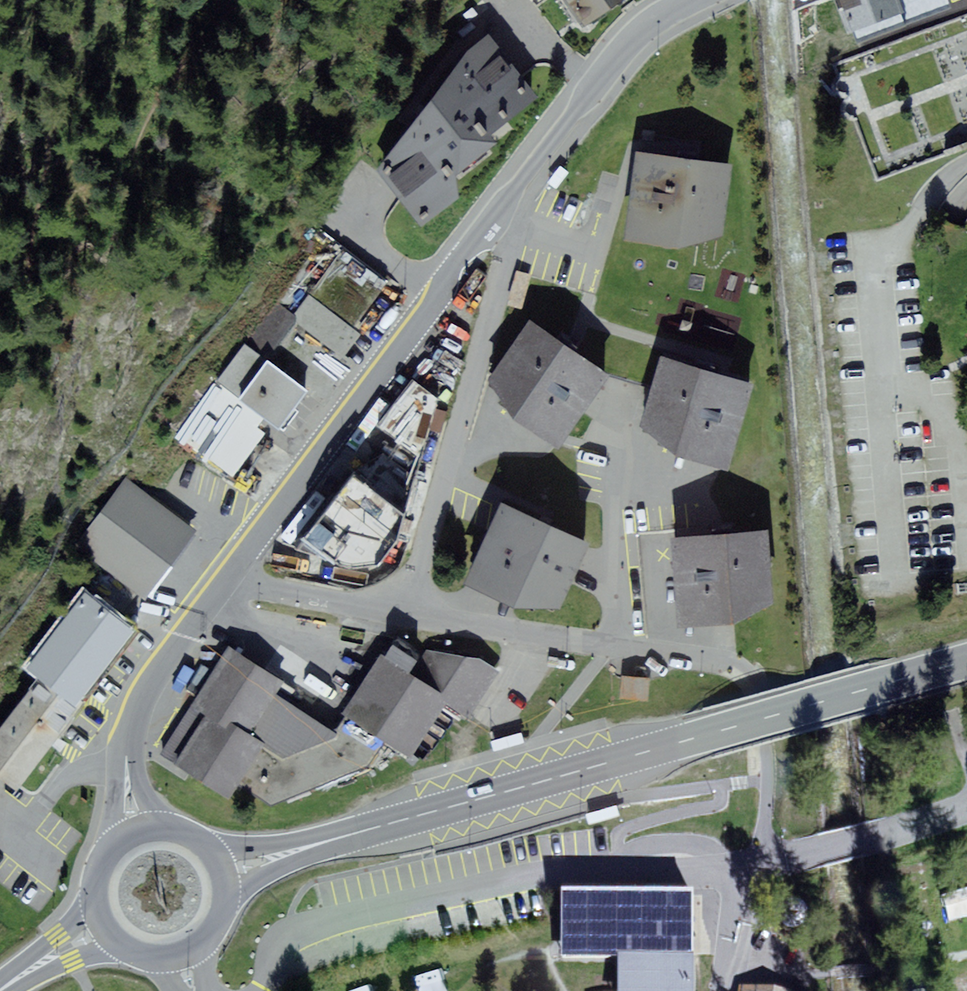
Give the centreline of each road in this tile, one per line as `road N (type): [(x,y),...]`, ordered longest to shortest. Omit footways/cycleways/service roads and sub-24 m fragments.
road 1 (primary): [(225,874),(966,661)]
road 2 (residential): [(225,584),(575,111),(631,41),(693,0)]
road 3 (residential): [(225,584),(699,656),(726,665),(757,696)]
road 4 (residential): [(137,830),(125,729),(131,708),(225,584)]
road 5 (primary): [(104,927),(146,957),(182,956),(220,924),(225,874)]
road 6 (primary): [(0,990),(104,927)]

